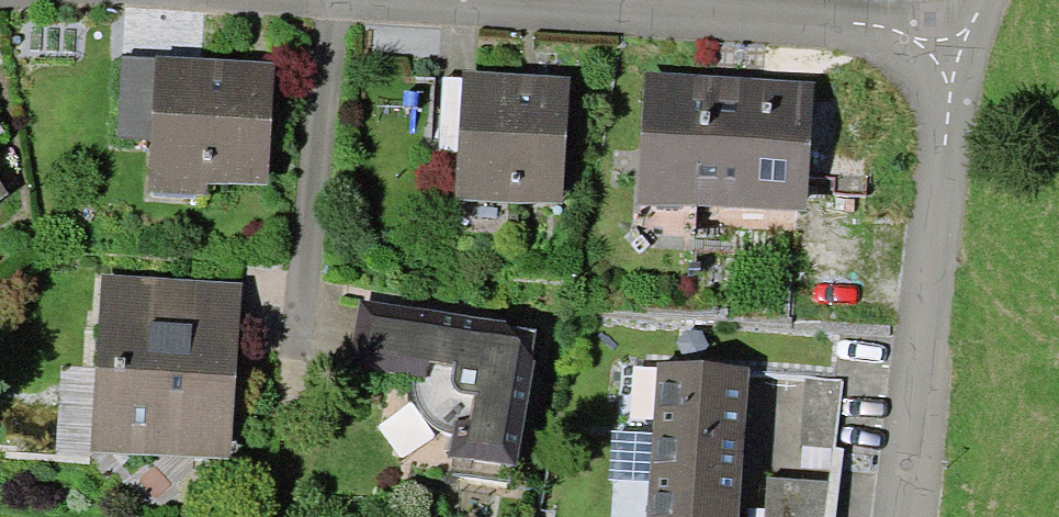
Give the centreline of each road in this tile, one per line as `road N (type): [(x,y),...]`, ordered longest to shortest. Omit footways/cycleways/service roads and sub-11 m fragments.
road 1 (residential): [(309,0),(869,39),(951,69)]
road 2 (residential): [(912,516),(951,69)]

